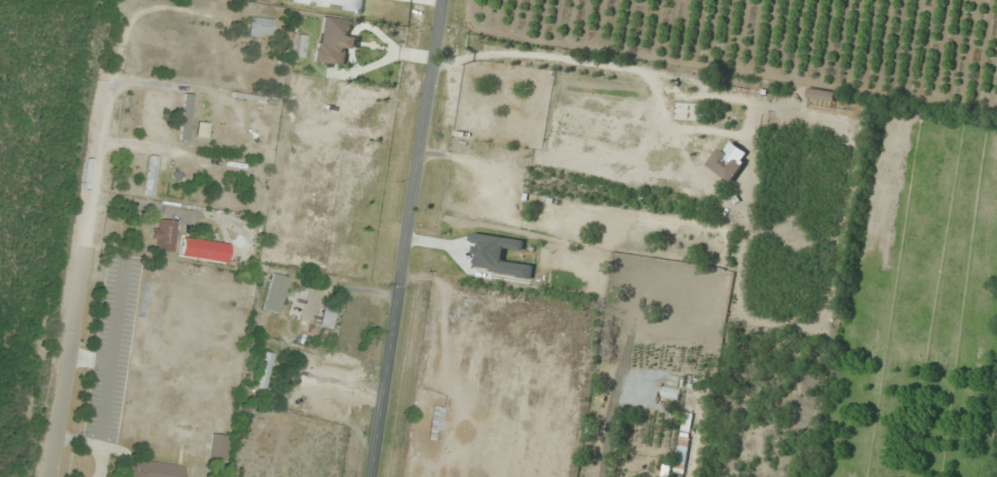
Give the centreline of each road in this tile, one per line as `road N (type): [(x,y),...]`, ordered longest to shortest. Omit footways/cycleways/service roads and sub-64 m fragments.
road 1 (tertiary): [(370,476),(439,0)]
road 2 (residential): [(47,476),(81,248)]

